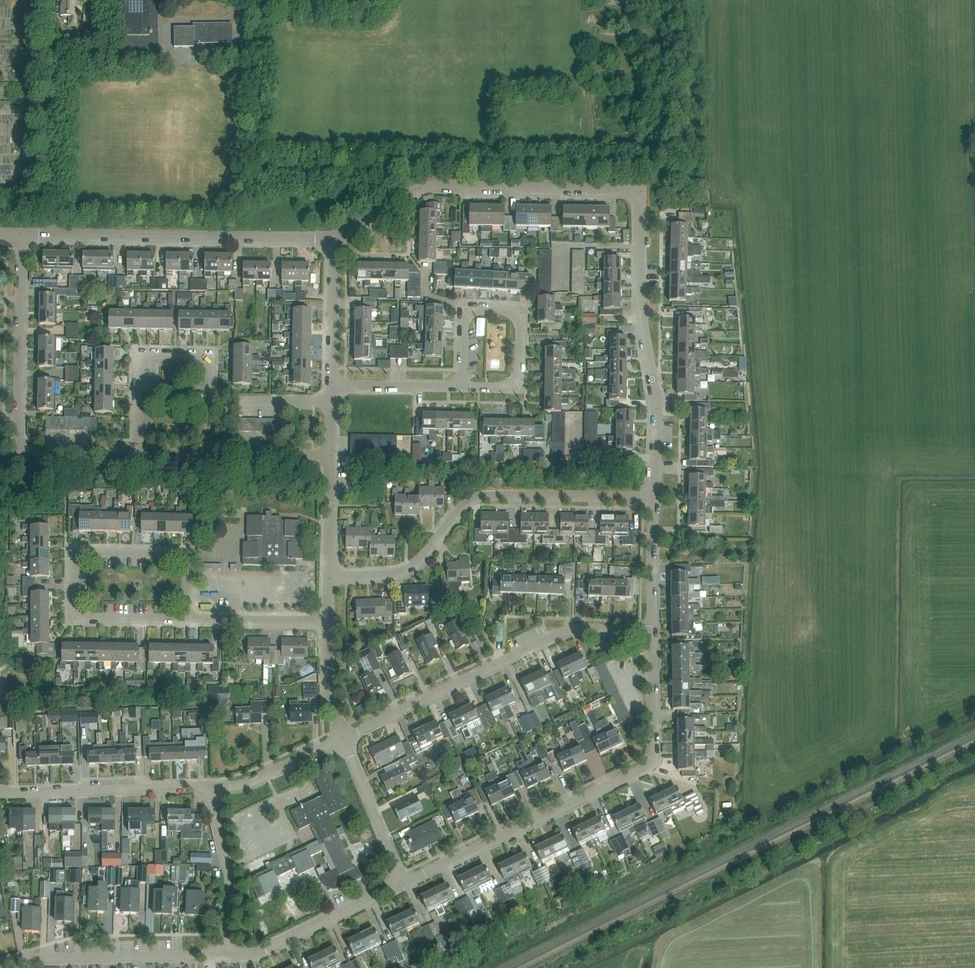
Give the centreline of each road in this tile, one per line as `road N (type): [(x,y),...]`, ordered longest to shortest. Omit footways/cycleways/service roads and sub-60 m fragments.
road 1 (residential): [(652,502),(658,400),(639,312),(639,208),(631,194),(430,187),(333,240)]
road 2 (residential): [(403,885),(655,765),(651,631)]
road 3 (residential): [(329,578),(402,576),(462,510),(491,500),(652,502)]
road 4 (residential): [(343,739),(572,630),(651,631)]
road 5 (residential): [(21,234),(22,443),(40,453),(136,454)]
road 6 (residential): [(333,240),(21,234)]
road 7 (residential): [(208,455),(209,356),(137,355),(136,454)]
road 8 (residential): [(186,619),(186,556),(75,553),(74,609),(85,619)]
road 9 (residential): [(0,966),(224,957)]
road 10 (residential): [(211,787),(0,792)]
road 11 (residential): [(224,957),(253,958),(403,885)]
road 12 (residential): [(463,387),(520,388),(521,311),(464,310)]
road 13 (residential): [(224,957),(229,876),(211,787)]
road 14 (residential): [(403,885),(343,739)]
road 15 (residential): [(332,385),(333,240)]
road 16 (residential): [(211,787),(248,784),(343,739)]
road 17 (residential): [(327,623),(186,619)]
road 18 (residential): [(332,385),(463,387)]
road 19 (residential): [(651,631),(652,502)]
road 20 (residential): [(329,578),(329,456)]
road 21 (residential): [(208,455),(329,456)]

